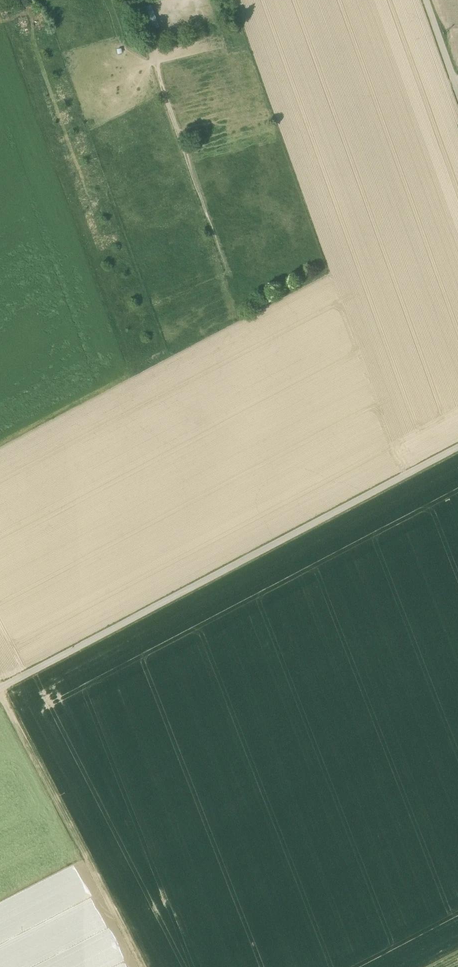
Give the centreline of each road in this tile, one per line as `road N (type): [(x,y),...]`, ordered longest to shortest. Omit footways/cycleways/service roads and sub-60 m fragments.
road 1 (track): [(0,688),(457,447)]
road 2 (track): [(0,696),(141,966)]

